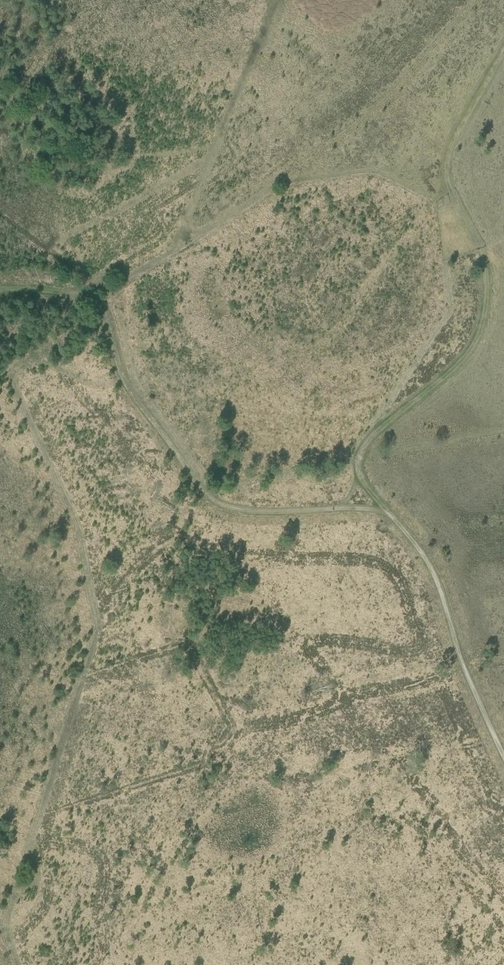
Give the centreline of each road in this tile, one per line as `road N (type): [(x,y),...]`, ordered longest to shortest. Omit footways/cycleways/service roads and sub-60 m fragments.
road 1 (track): [(388,512),(359,469),(364,443),(465,361),(480,334),(484,261),(441,165),(503,50)]
road 2 (track): [(0,288),(57,288),(98,302),(130,390),(220,504),(388,512)]
road 3 (track): [(388,512),(423,552),(445,594),(503,754)]

